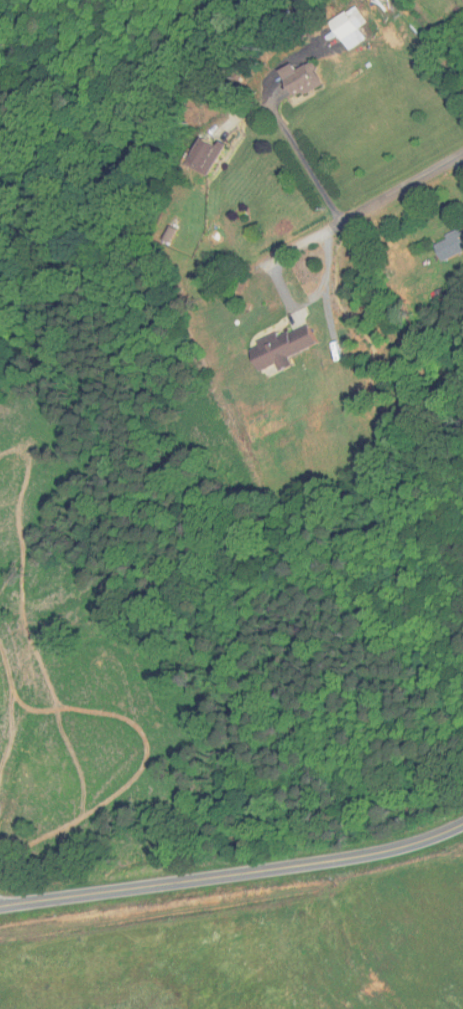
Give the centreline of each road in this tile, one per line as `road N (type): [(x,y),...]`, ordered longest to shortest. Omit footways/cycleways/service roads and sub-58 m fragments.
road 1 (tertiary): [(0,906),(377,854),(462,824)]
road 2 (residential): [(341,224),(462,154)]

